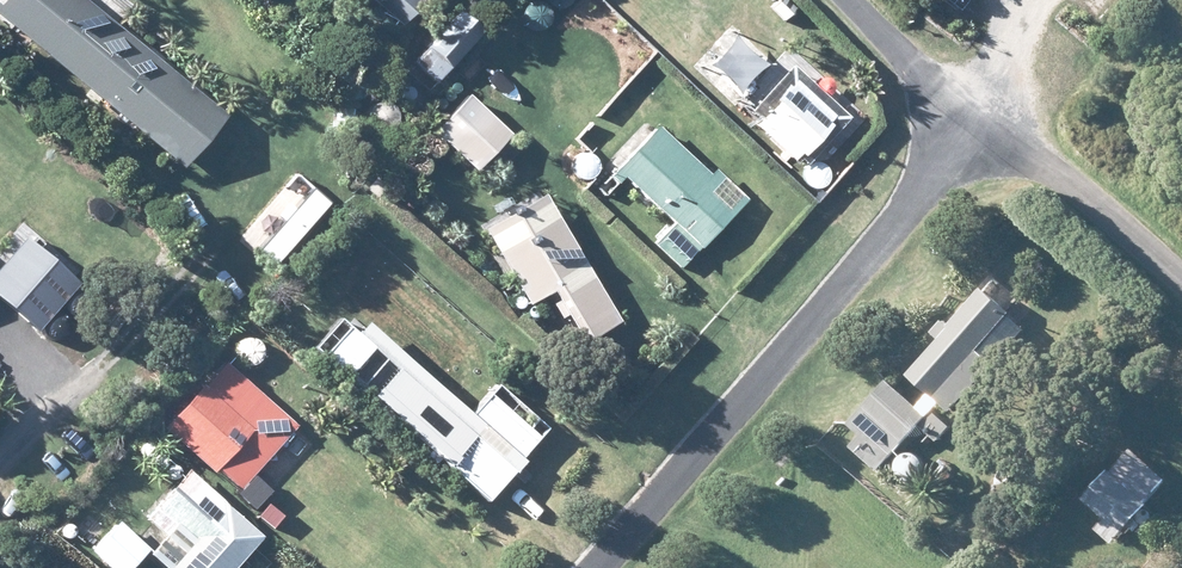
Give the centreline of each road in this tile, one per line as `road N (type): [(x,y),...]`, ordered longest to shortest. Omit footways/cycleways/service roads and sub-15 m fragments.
road 1 (residential): [(583,567),(966,128)]
road 2 (residential): [(966,128),(1181,294)]
road 3 (residential): [(852,0),(966,128)]

